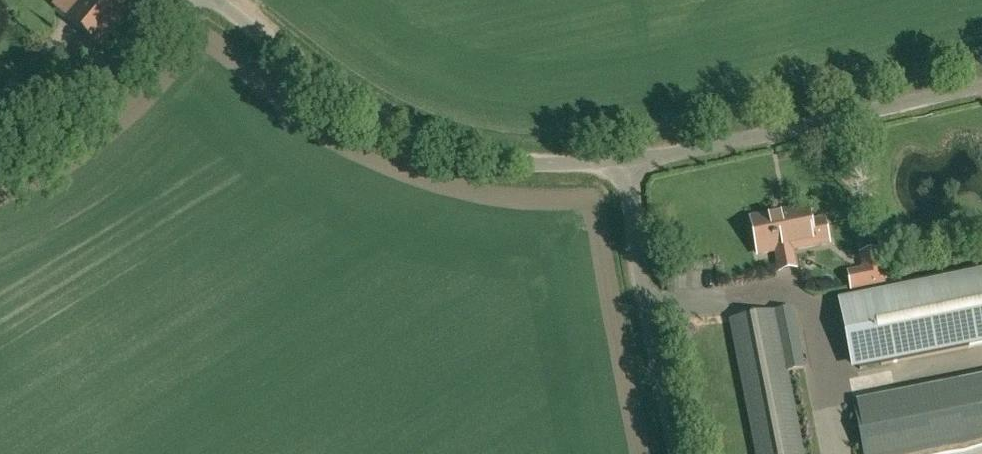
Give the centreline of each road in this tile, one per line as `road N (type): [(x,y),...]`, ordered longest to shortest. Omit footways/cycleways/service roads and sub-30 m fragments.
road 1 (unclassified): [(206,0),(352,104),(438,152),(565,171),(625,161)]
road 2 (unclassified): [(625,161),(981,86)]
road 3 (unclassified): [(670,453),(625,161)]
road 4 (unclassified): [(0,143),(104,75),(174,0)]

